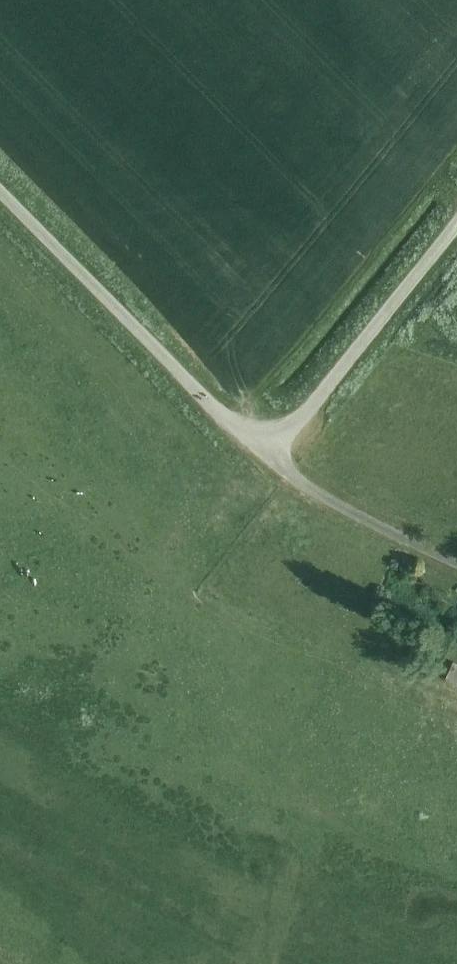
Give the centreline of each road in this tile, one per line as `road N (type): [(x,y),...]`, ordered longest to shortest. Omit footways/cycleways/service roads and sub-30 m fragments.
road 1 (unclassified): [(0,193),(213,410),(253,434),(298,421),(456,223)]

